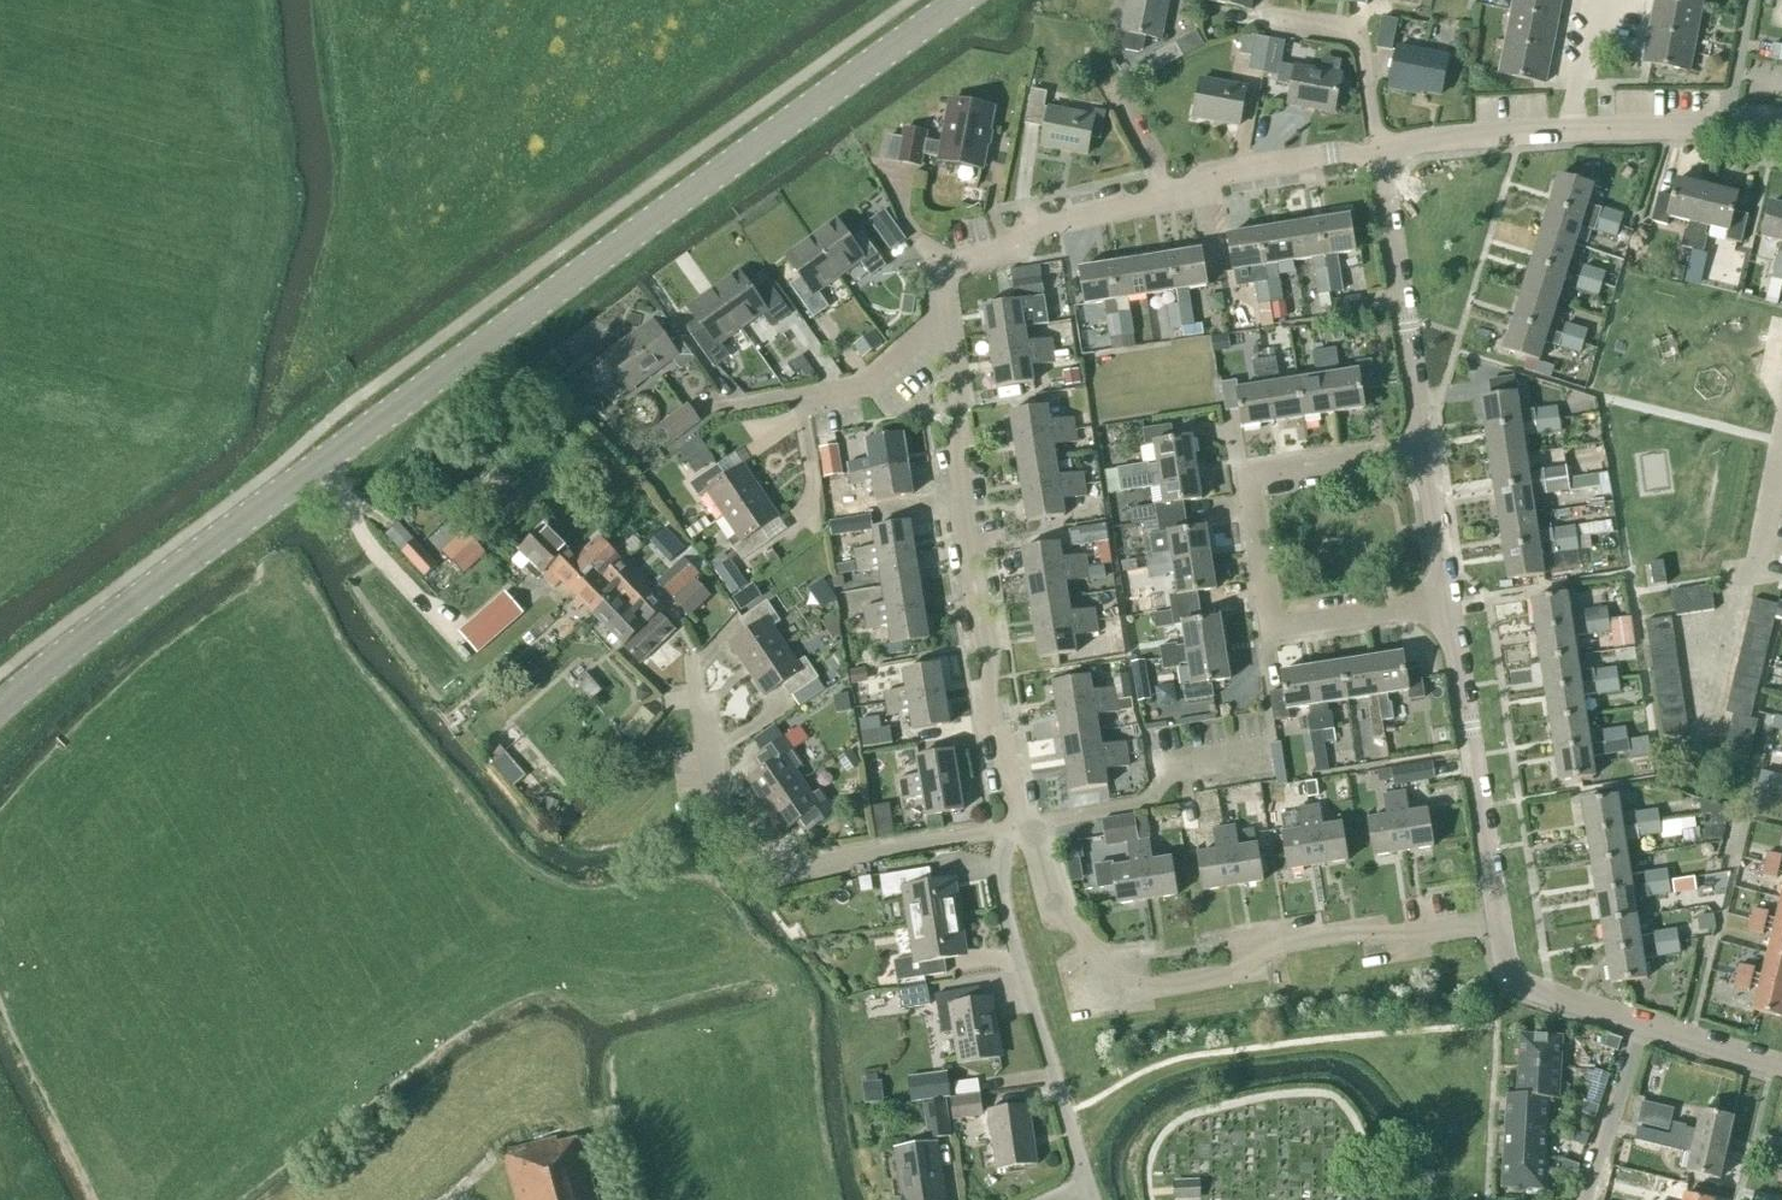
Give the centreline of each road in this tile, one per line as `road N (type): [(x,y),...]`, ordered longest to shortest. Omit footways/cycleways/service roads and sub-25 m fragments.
road 1 (secondary): [(0,707),(962,0)]
road 2 (residential): [(1017,825),(1033,842),(1051,896),(1091,954),(1139,983),(1237,974),(1280,943),(1372,930),(1401,939),(1498,925)]
road 3 (residential): [(947,341),(941,266),(1043,227),(1168,202),(1242,172),(1334,152),(1381,154)]
road 4 (residential): [(1446,601),(1271,626),(1248,473),(1422,447)]
road 5 (residential): [(947,341),(1017,825)]
road 6 (residential): [(1017,825),(792,866),(764,846),(714,771),(701,670)]
road 7 (residential): [(1781,126),(1608,130),(1381,154)]
road 8 (residential): [(1017,825),(999,854),(1000,883),(1090,1188)]
road 9 (residential): [(1498,925),(1446,601)]
road 10 (residential): [(1422,447),(1381,154)]
road 11 (residential): [(1017,825),(1148,804),(1163,768),(1262,753)]
road 12 (residential): [(1381,154),(1349,37),(1269,21)]
road 13 (residential): [(1642,1029),(1527,988),(1506,964),(1498,925)]
road 14 (residential): [(1642,1029),(1583,1199)]
road 15 (residential): [(797,399),(873,390),(907,354),(947,341)]
road 16 (residential): [(1446,601),(1422,447)]
road 17 (residential): [(1781,1071),(1642,1029)]
road 18 (residential): [(797,399),(809,507),(790,521)]

